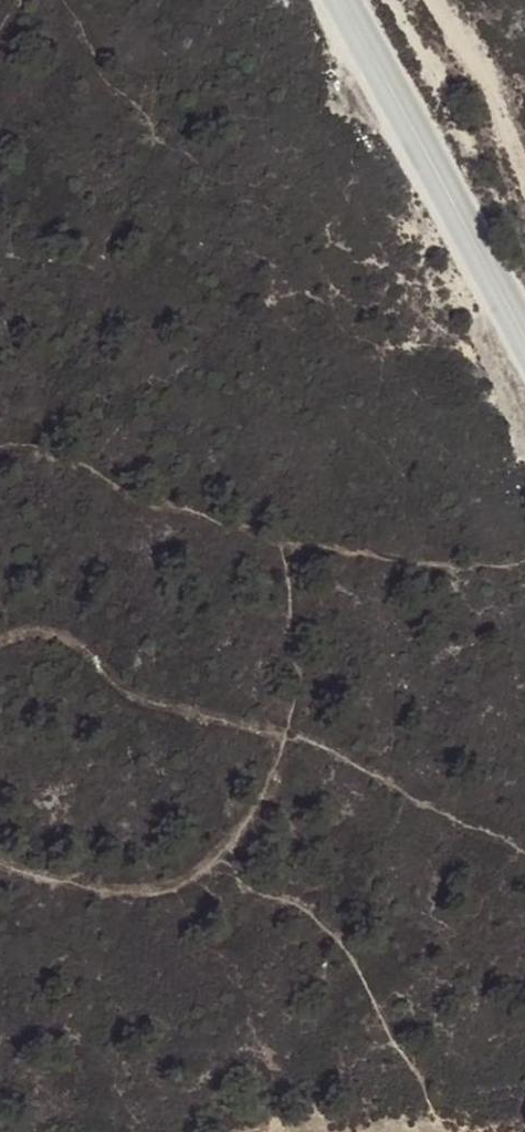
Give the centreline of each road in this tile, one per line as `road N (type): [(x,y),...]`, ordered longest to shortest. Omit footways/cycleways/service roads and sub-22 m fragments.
road 1 (unclassified): [(337,0),(524,350)]
road 2 (track): [(524,184),(437,0)]

